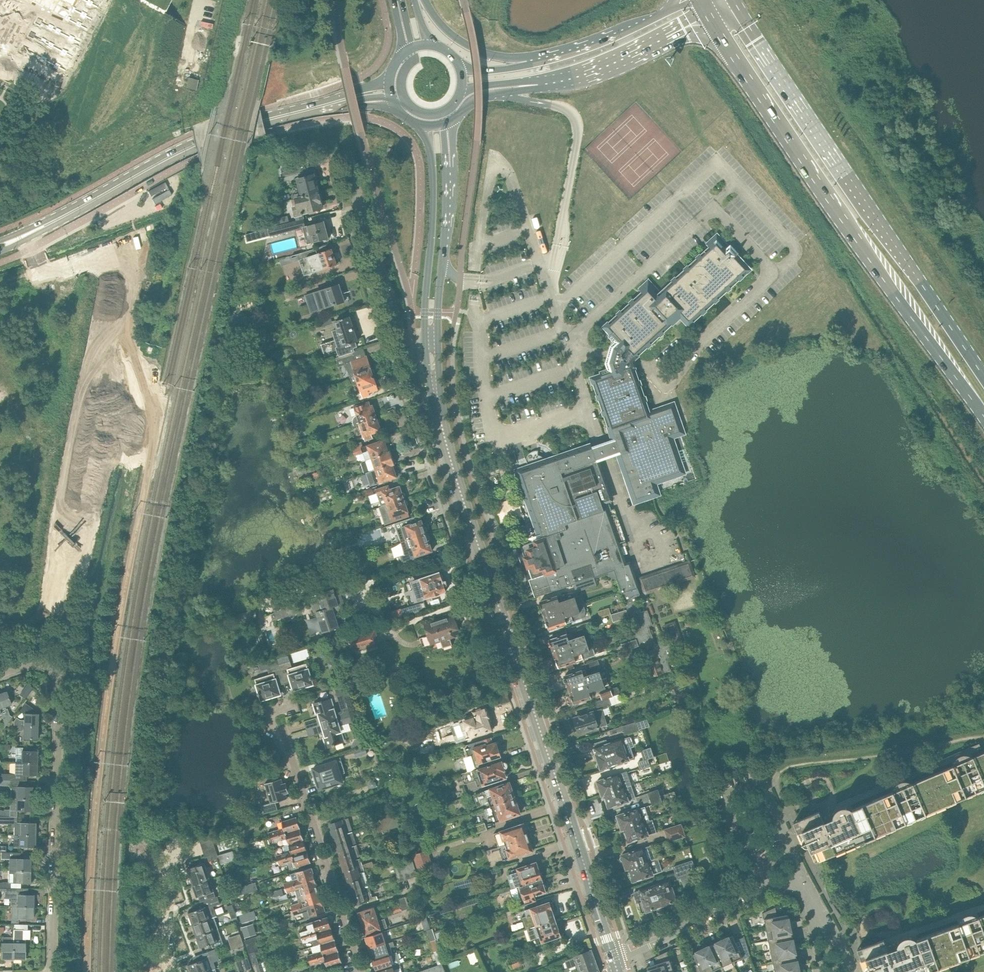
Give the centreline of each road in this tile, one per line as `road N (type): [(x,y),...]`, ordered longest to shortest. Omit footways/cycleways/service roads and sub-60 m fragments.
road 1 (secondary): [(613,960),(440,418)]
road 2 (primary): [(709,14),(983,416)]
road 3 (primary): [(983,376),(734,0)]
road 4 (residential): [(51,971),(58,684),(47,666)]
road 5 (tertiary): [(305,110),(196,146),(30,233)]
road 6 (residential): [(359,971),(283,729)]
road 7 (secondary): [(417,123),(433,178),(425,346)]
road 8 (residential): [(425,346),(408,349),(350,150)]
road 9 (residential): [(613,960),(800,873)]
road 10 (secondary): [(690,0),(528,60)]
road 11 (secondary): [(555,81),(618,60),(709,14)]
road 12 (residential): [(168,971),(170,839)]
road 13 (secondary): [(528,60),(461,41),(425,0)]

